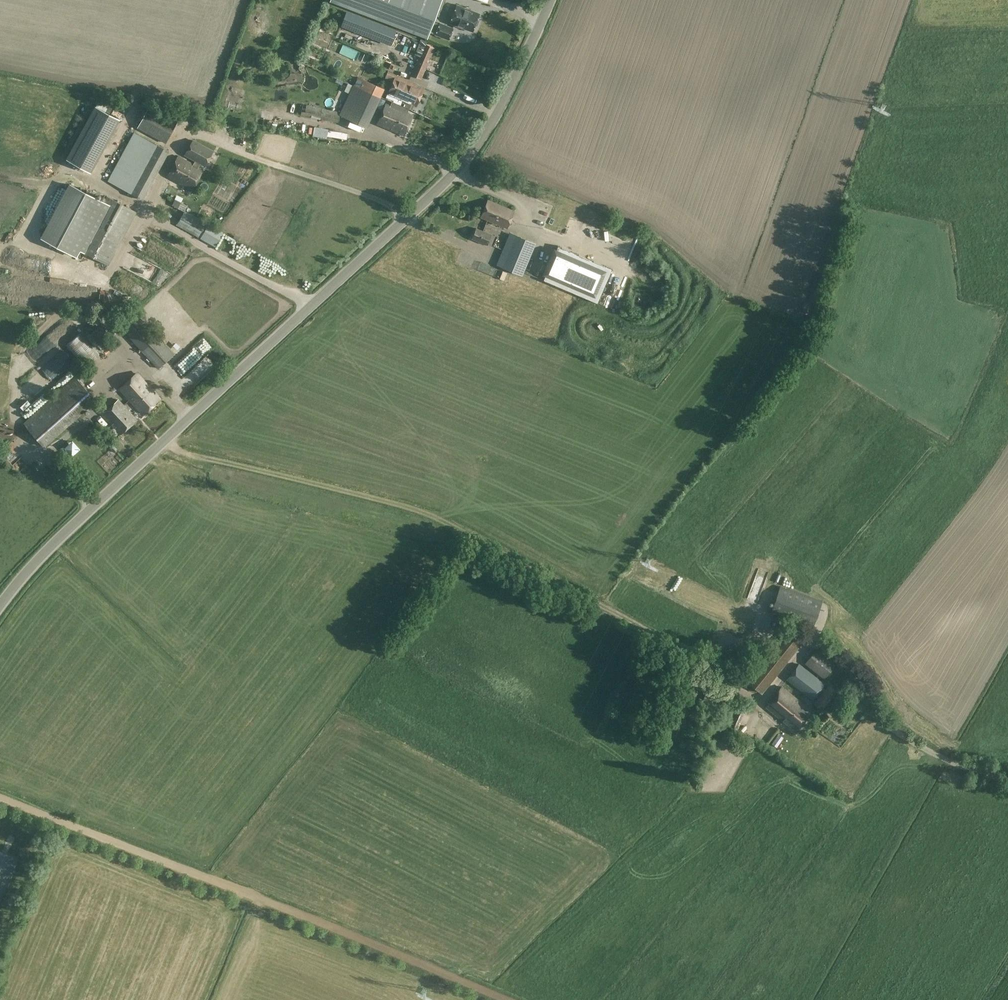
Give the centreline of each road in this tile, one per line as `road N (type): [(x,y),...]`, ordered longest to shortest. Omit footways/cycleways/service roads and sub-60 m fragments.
road 1 (unclassified): [(0,599),(30,560),(158,439),(470,158),(552,0)]
road 2 (track): [(158,439),(184,453),(426,514),(691,649),(723,649),(768,629)]
road 3 (track): [(0,797),(508,999)]

